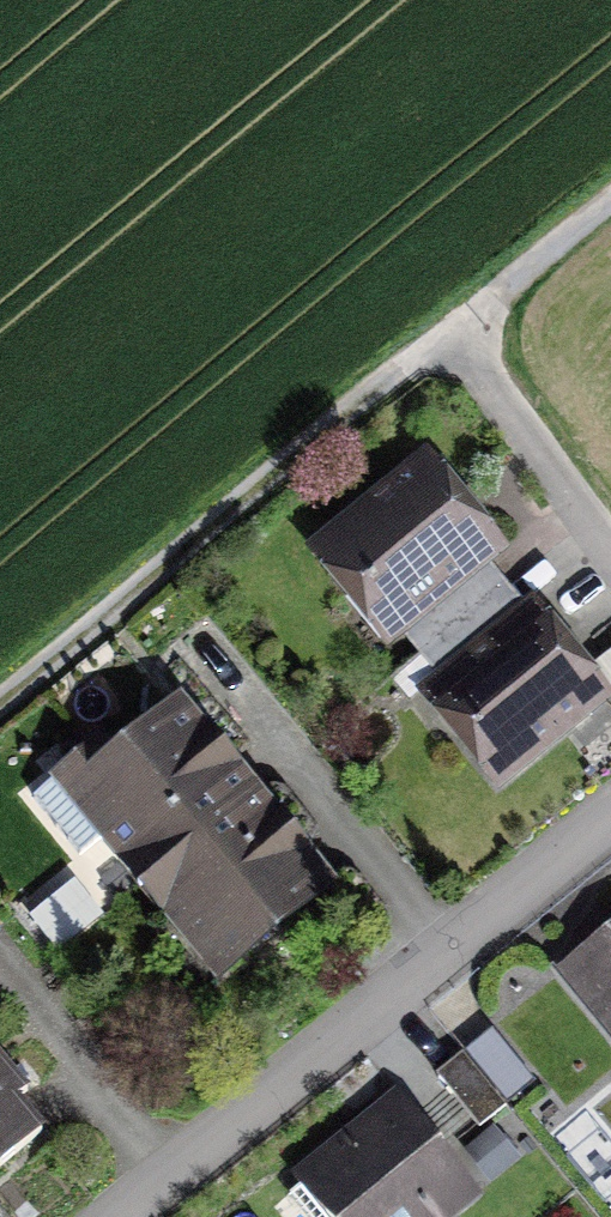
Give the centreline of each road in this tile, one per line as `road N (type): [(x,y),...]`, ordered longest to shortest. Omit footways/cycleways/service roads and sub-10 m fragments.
road 1 (residential): [(132,1216),(610,828)]
road 2 (residential): [(0,699),(452,329)]
road 3 (residential): [(610,552),(452,329)]
road 4 (track): [(452,329),(610,205)]

